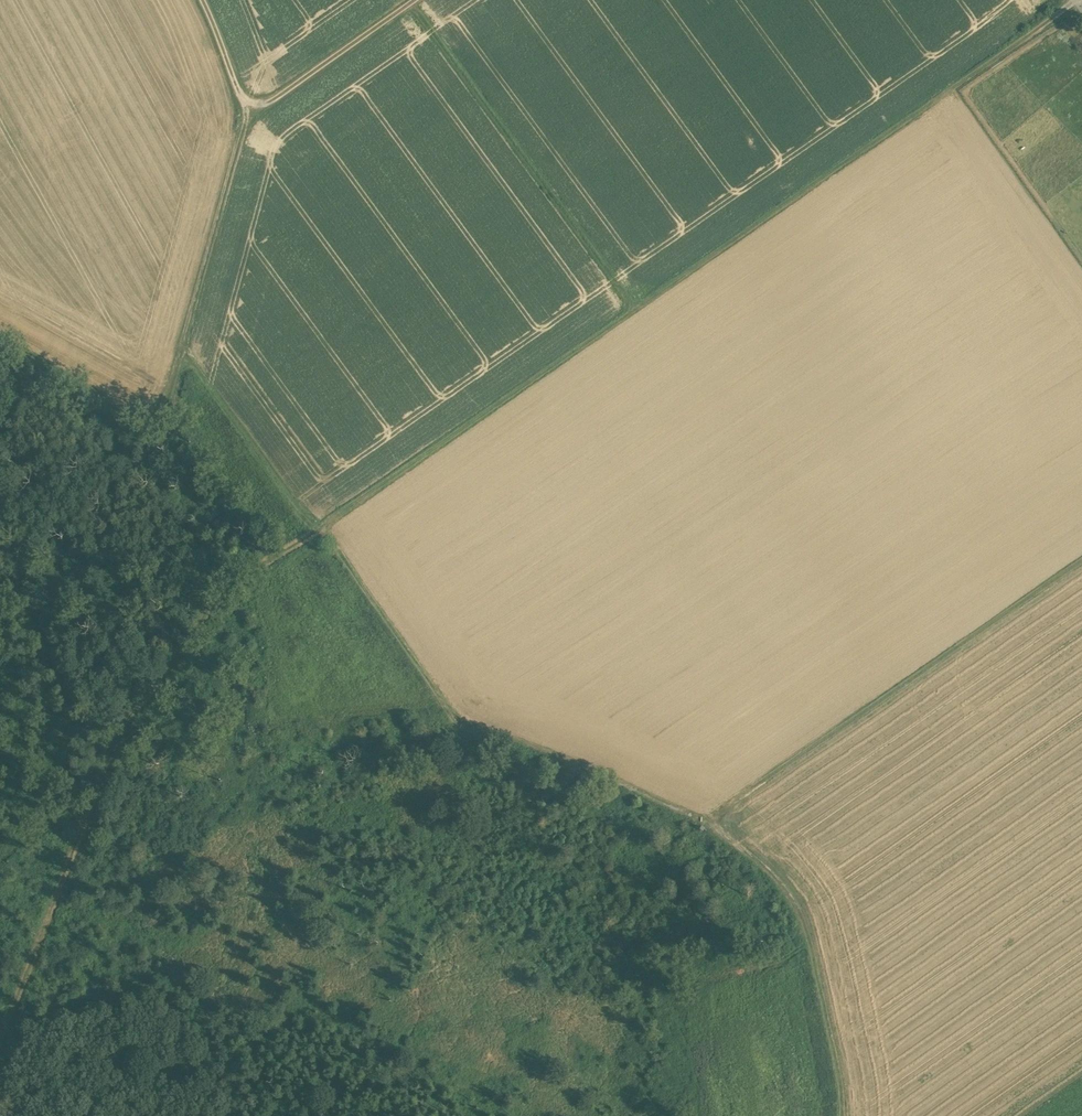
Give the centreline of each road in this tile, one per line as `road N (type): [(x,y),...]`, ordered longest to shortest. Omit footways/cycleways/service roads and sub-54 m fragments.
road 1 (track): [(842,1115),(808,942),(763,871),(698,827),(547,756),(461,727),(324,526),(637,309)]
road 2 (track): [(418,0),(637,309),(1081,0)]
road 3 (track): [(0,1041),(137,710),(227,579),(324,526)]
road 4 (track): [(698,827),(1081,558)]
road 5 (track): [(252,105),(163,414)]
road 6 (track): [(415,2),(264,107),(246,99),(205,0)]

